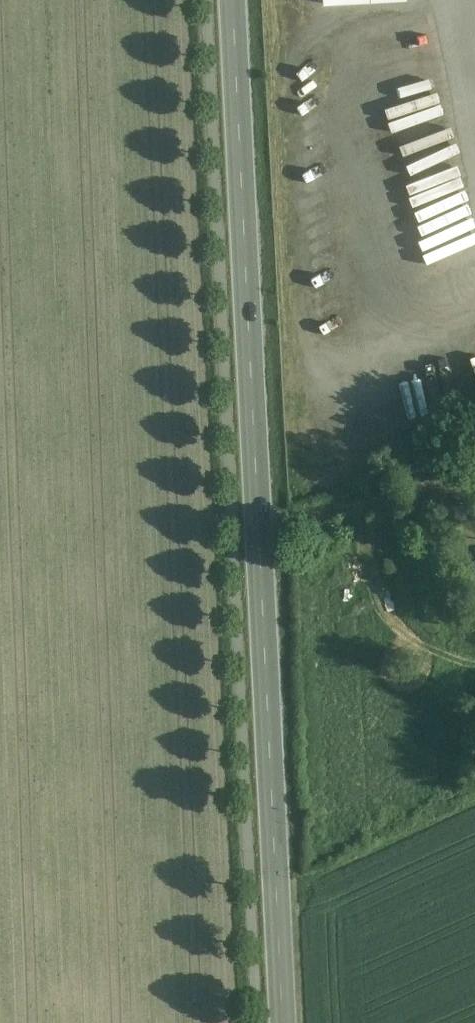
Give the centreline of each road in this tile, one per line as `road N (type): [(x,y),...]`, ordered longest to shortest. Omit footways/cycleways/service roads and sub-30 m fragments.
road 1 (secondary): [(233,0),(283,1022)]

